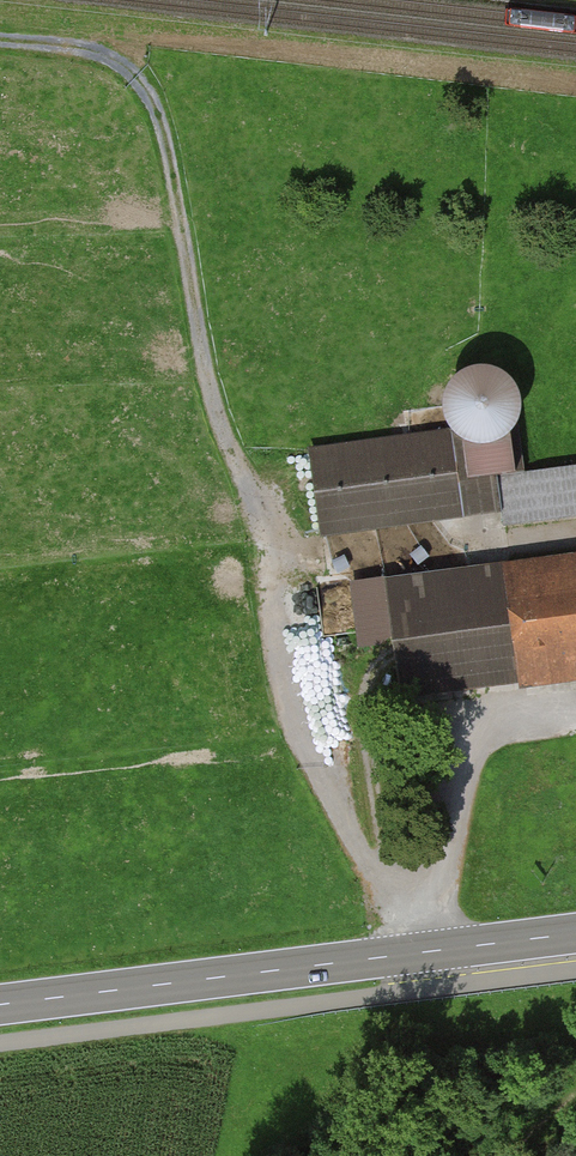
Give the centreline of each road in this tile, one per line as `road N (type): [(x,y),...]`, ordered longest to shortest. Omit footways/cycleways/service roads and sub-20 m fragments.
road 1 (track): [(0,42),(108,60),(137,76),(157,103),(221,417),(270,530),(275,650),(285,696),(422,954)]
road 2 (primary): [(0,1006),(575,935)]

